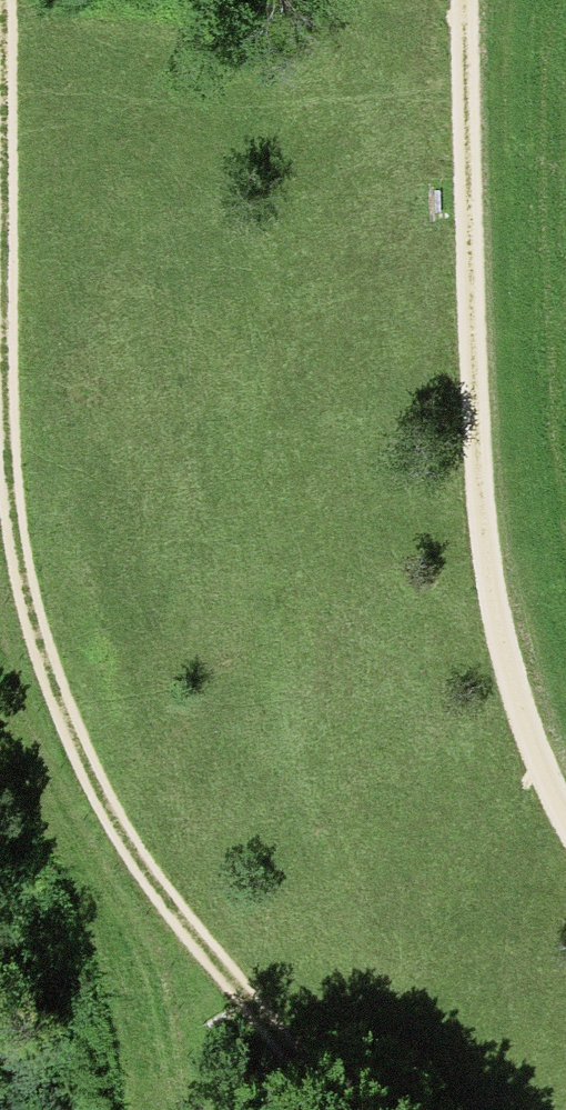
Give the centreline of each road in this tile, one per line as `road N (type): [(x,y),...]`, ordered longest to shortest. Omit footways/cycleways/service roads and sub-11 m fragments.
road 1 (track): [(334,1109),(123,844),(49,687),(16,545),(0,300)]
road 2 (track): [(565,819),(539,777),(503,672),(479,515),(463,0)]
road 3 (track): [(0,258),(7,0)]

